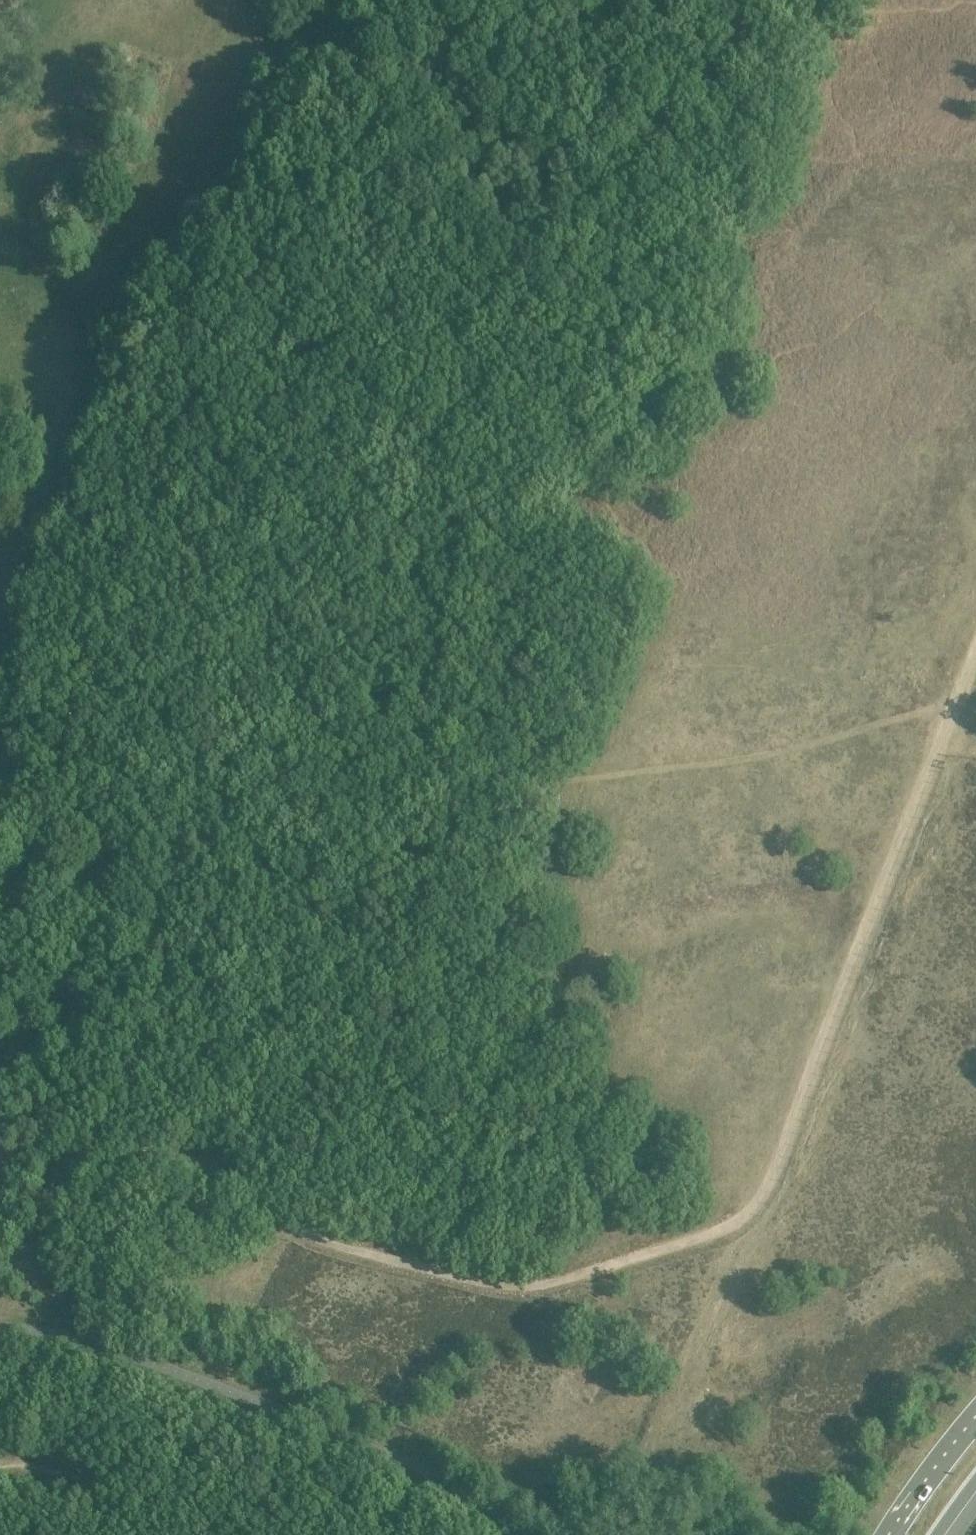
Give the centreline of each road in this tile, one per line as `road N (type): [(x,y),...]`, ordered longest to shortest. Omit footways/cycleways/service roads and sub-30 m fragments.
road 1 (primary): [(975,1416),(888,1534)]

